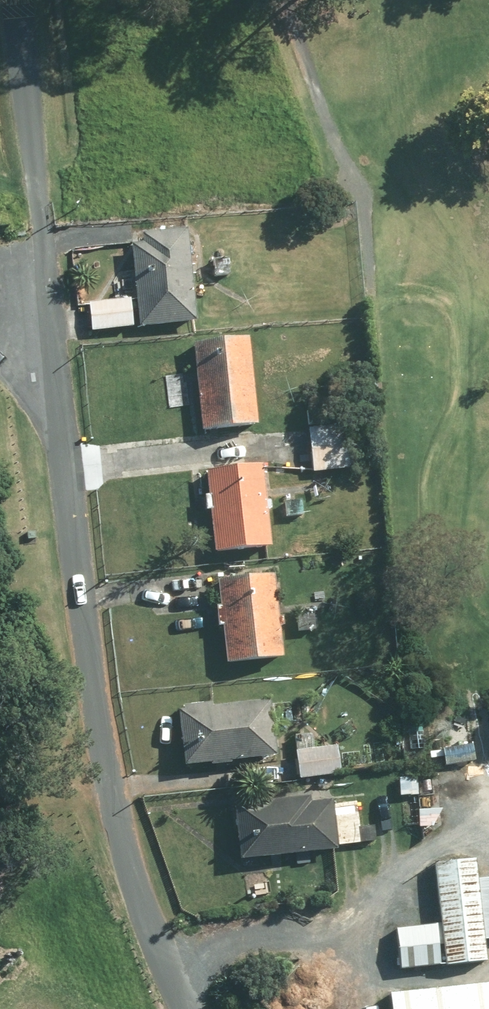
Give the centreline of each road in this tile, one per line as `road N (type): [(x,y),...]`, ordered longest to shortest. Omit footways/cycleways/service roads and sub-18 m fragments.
road 1 (residential): [(192,1008),(134,857),(62,419),(38,207)]

